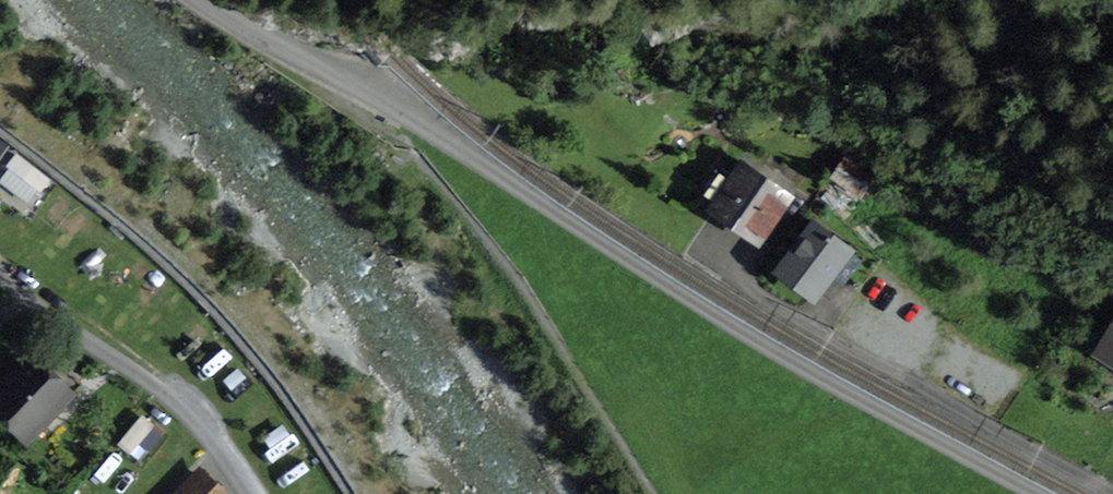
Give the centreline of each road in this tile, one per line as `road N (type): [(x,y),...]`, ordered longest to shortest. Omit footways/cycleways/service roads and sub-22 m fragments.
road 1 (residential): [(1035,493),(795,365),(371,93)]
road 2 (residential): [(695,252),(870,361),(1112,492)]
road 3 (residential): [(252,493),(217,437),(0,264)]
road 4 (unclassified): [(371,93),(208,0)]

